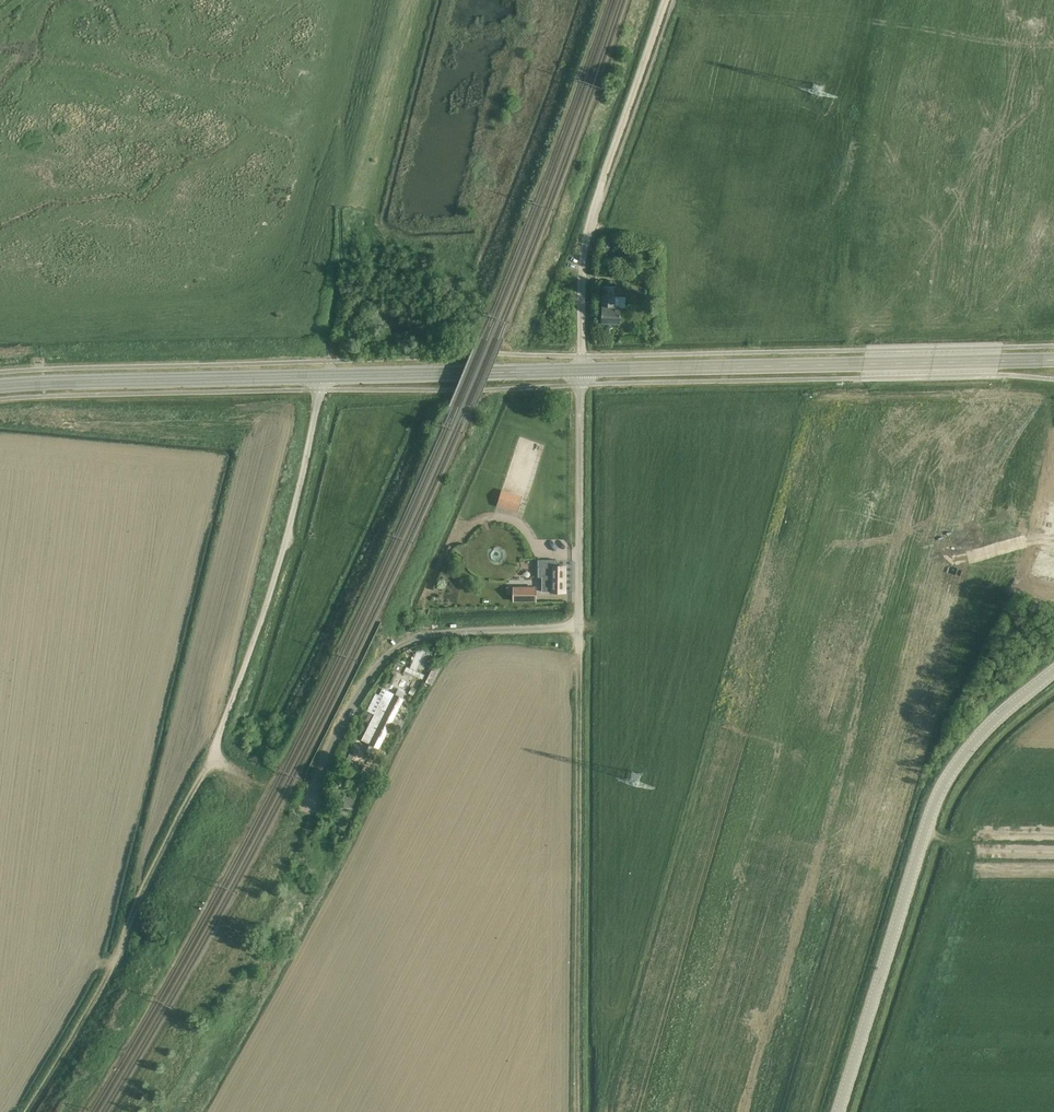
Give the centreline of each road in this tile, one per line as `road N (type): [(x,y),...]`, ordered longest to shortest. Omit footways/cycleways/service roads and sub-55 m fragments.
road 1 (unclassified): [(307,808),(362,687),(409,638),(578,627),(581,370)]
road 2 (tertiary): [(839,1111),(943,781),(978,735),(1053,669)]
road 3 (track): [(578,627),(577,1111)]
road 4 (primary): [(581,370),(1053,360)]
road 5 (track): [(25,1111),(96,994),(215,759)]
road 6 (track): [(215,759),(287,544),(321,389)]
road 7 (unclassified): [(581,370),(582,268),(662,0)]
road 8 (primary): [(0,385),(325,377)]
road 9 (primary): [(325,377),(581,370)]
road 10 (track): [(342,239),(331,361)]

